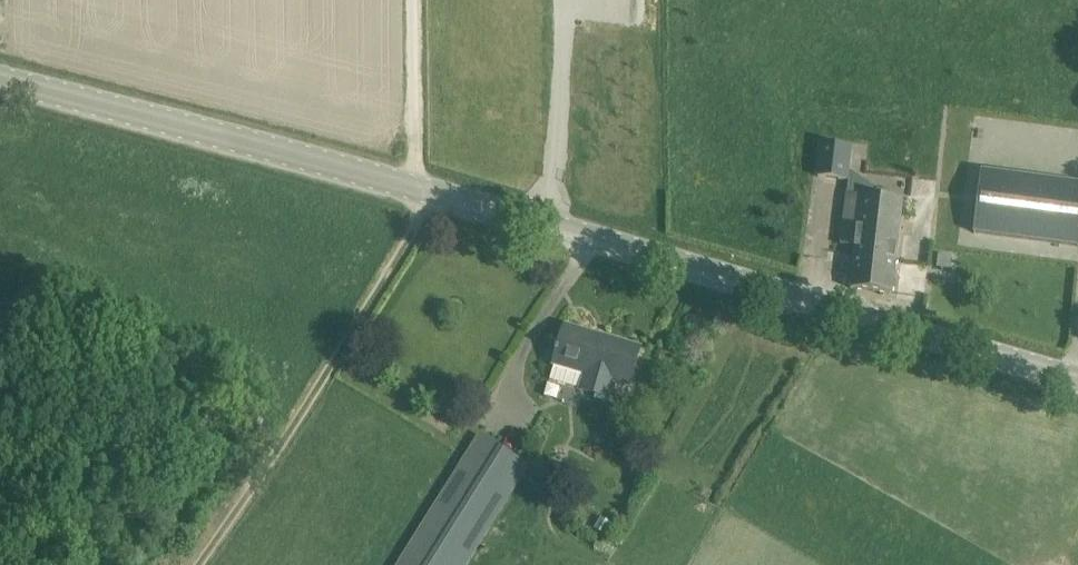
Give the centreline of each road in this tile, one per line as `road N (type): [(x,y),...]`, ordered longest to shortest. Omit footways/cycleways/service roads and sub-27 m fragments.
road 1 (tertiary): [(1077,382),(0,80)]
road 2 (track): [(433,197),(203,564)]
road 3 (track): [(412,0),(416,192)]

